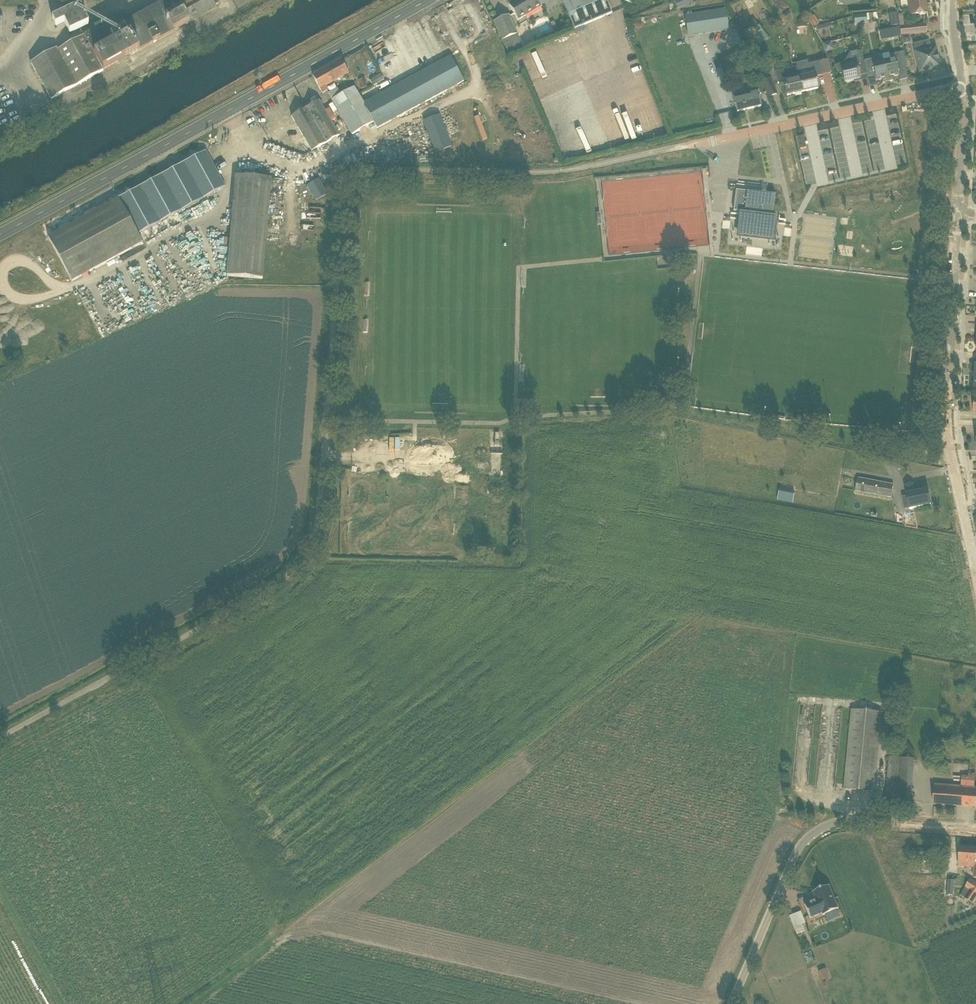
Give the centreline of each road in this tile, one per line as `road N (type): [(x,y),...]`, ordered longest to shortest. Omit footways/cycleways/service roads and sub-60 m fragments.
road 1 (unclassified): [(0,735),(294,568),(318,523),(337,171),(545,172),(653,153)]
road 2 (primary): [(0,233),(425,0)]
road 3 (residential): [(975,570),(951,450),(956,213)]
road 4 (unclassified): [(734,1003),(798,851),(819,832),(841,821),(975,826)]
road 5 (residential): [(653,153),(961,89)]
road 6 (residential): [(956,213),(961,89)]

